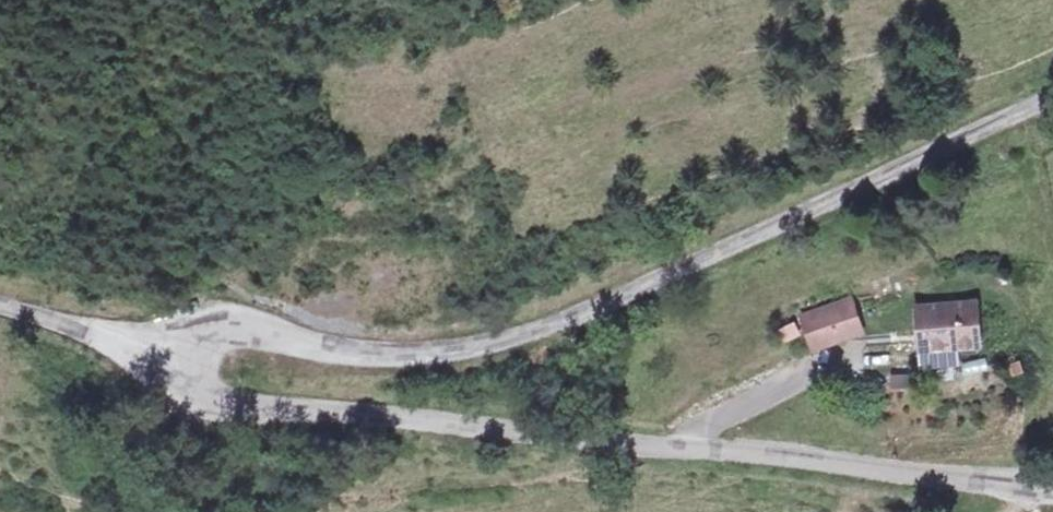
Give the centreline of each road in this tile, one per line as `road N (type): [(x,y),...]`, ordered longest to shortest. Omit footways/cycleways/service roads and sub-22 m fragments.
road 1 (unclassified): [(169,347),(188,325),(206,324),(343,356),(441,358),(564,324),(1052,96)]
road 2 (unclassified): [(1044,489),(832,461),(206,404),(178,381),(169,347)]
road 3 (unclassified): [(169,347),(72,330),(0,307)]

